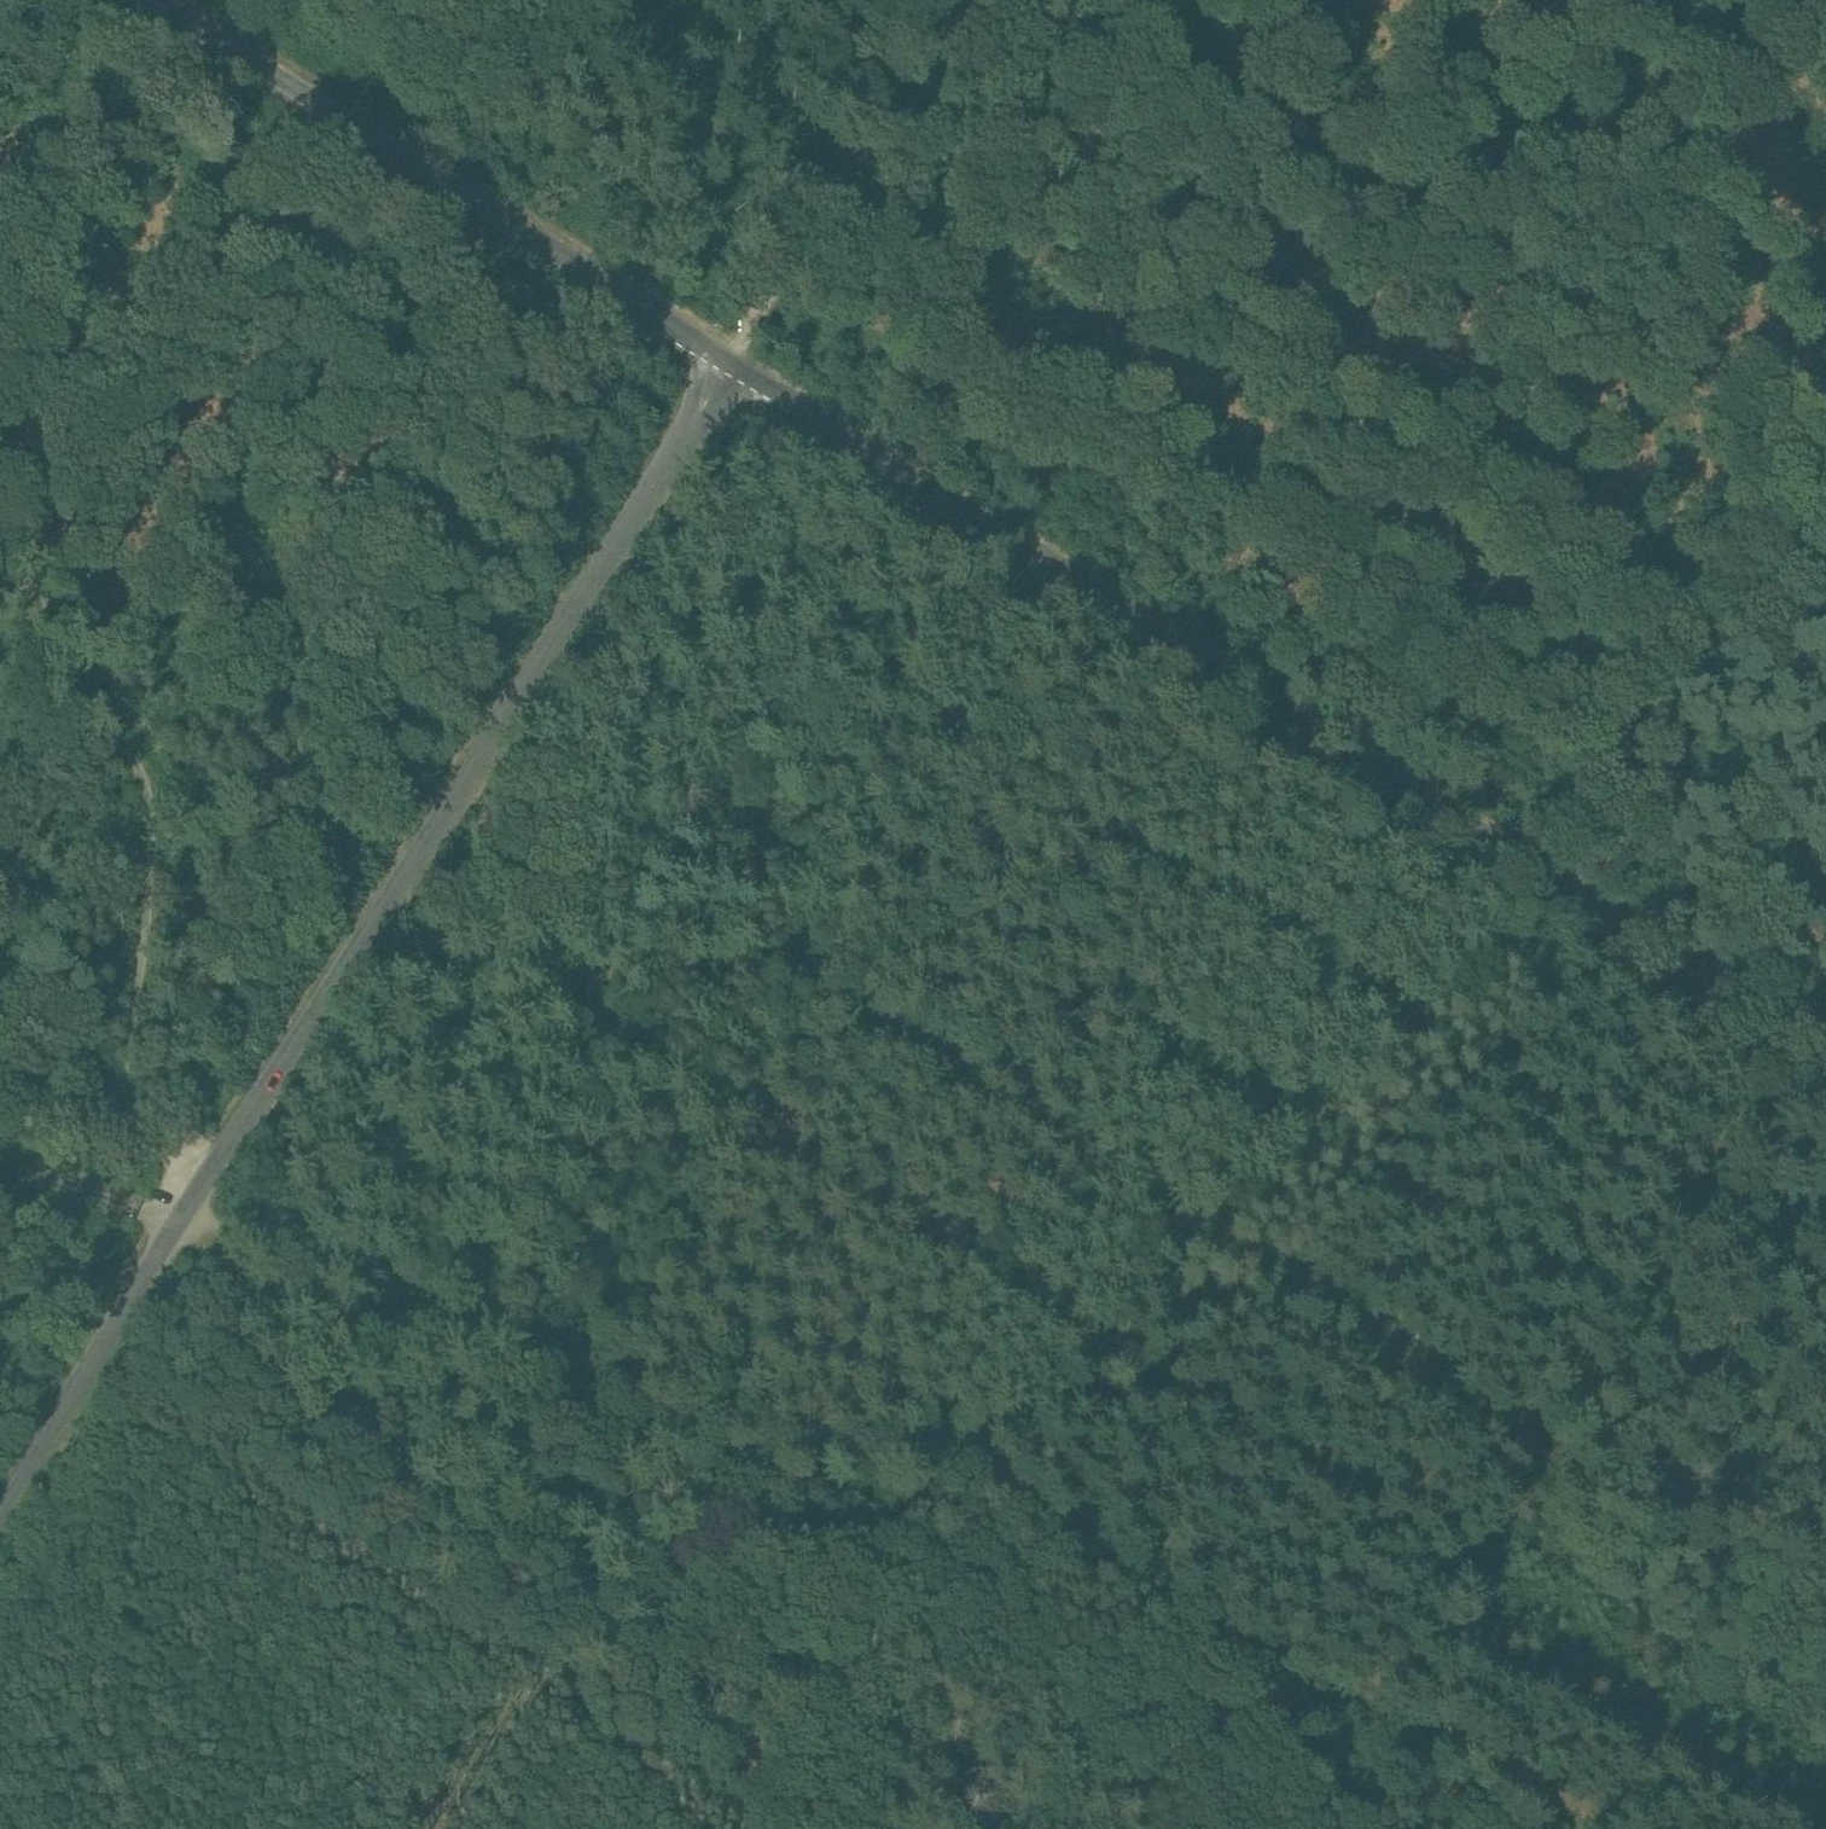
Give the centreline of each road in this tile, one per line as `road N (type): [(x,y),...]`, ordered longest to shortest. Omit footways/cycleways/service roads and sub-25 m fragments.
road 1 (unclassified): [(0,1500),(738,363)]
road 2 (unclassified): [(738,363),(1825,1060)]
road 3 (unclassified): [(165,0),(738,363)]
road 4 (track): [(965,0),(738,363)]
road 5 (track): [(1578,906),(1825,567)]

